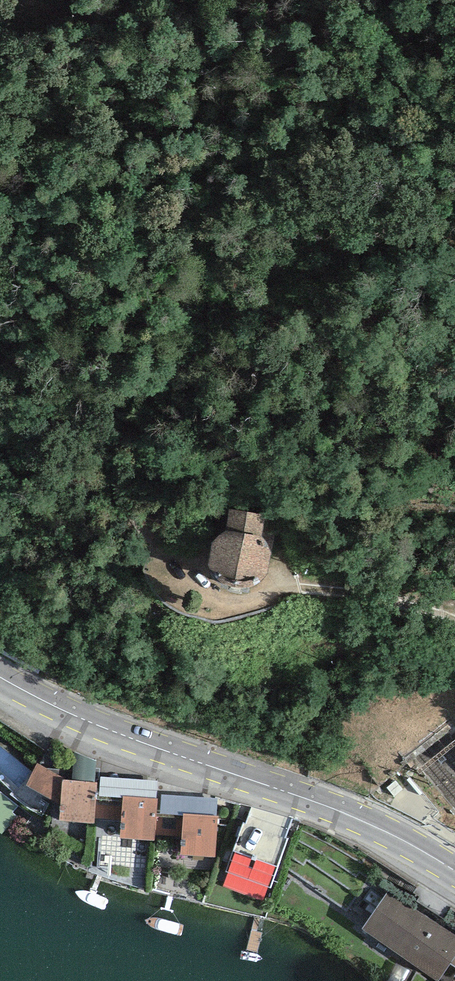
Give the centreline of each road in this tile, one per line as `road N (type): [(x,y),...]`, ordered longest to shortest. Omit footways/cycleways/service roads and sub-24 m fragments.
road 1 (motorway): [(2,0),(204,280),(454,552)]
road 2 (primary): [(454,871),(368,824),(94,725),(0,677)]
road 3 (motorway): [(454,348),(199,0)]
road 4 (track): [(281,591),(321,592),(454,624)]

